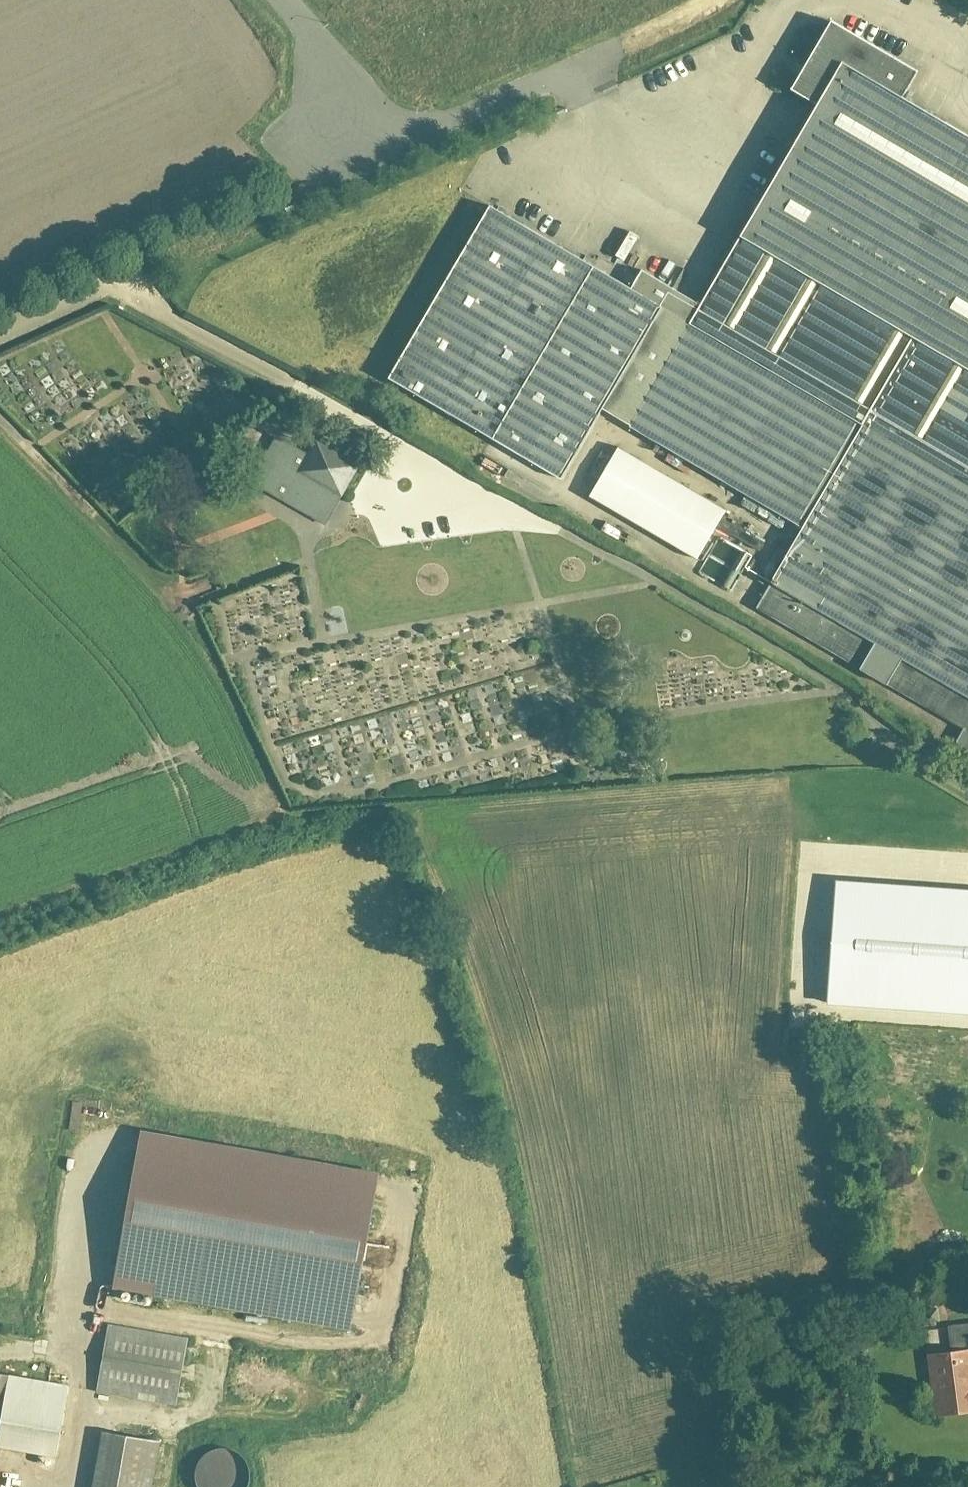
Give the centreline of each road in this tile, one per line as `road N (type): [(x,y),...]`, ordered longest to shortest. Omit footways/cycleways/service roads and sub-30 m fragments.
road 1 (residential): [(967,783),(838,669),(672,564),(482,498),(116,277),(0,330)]

